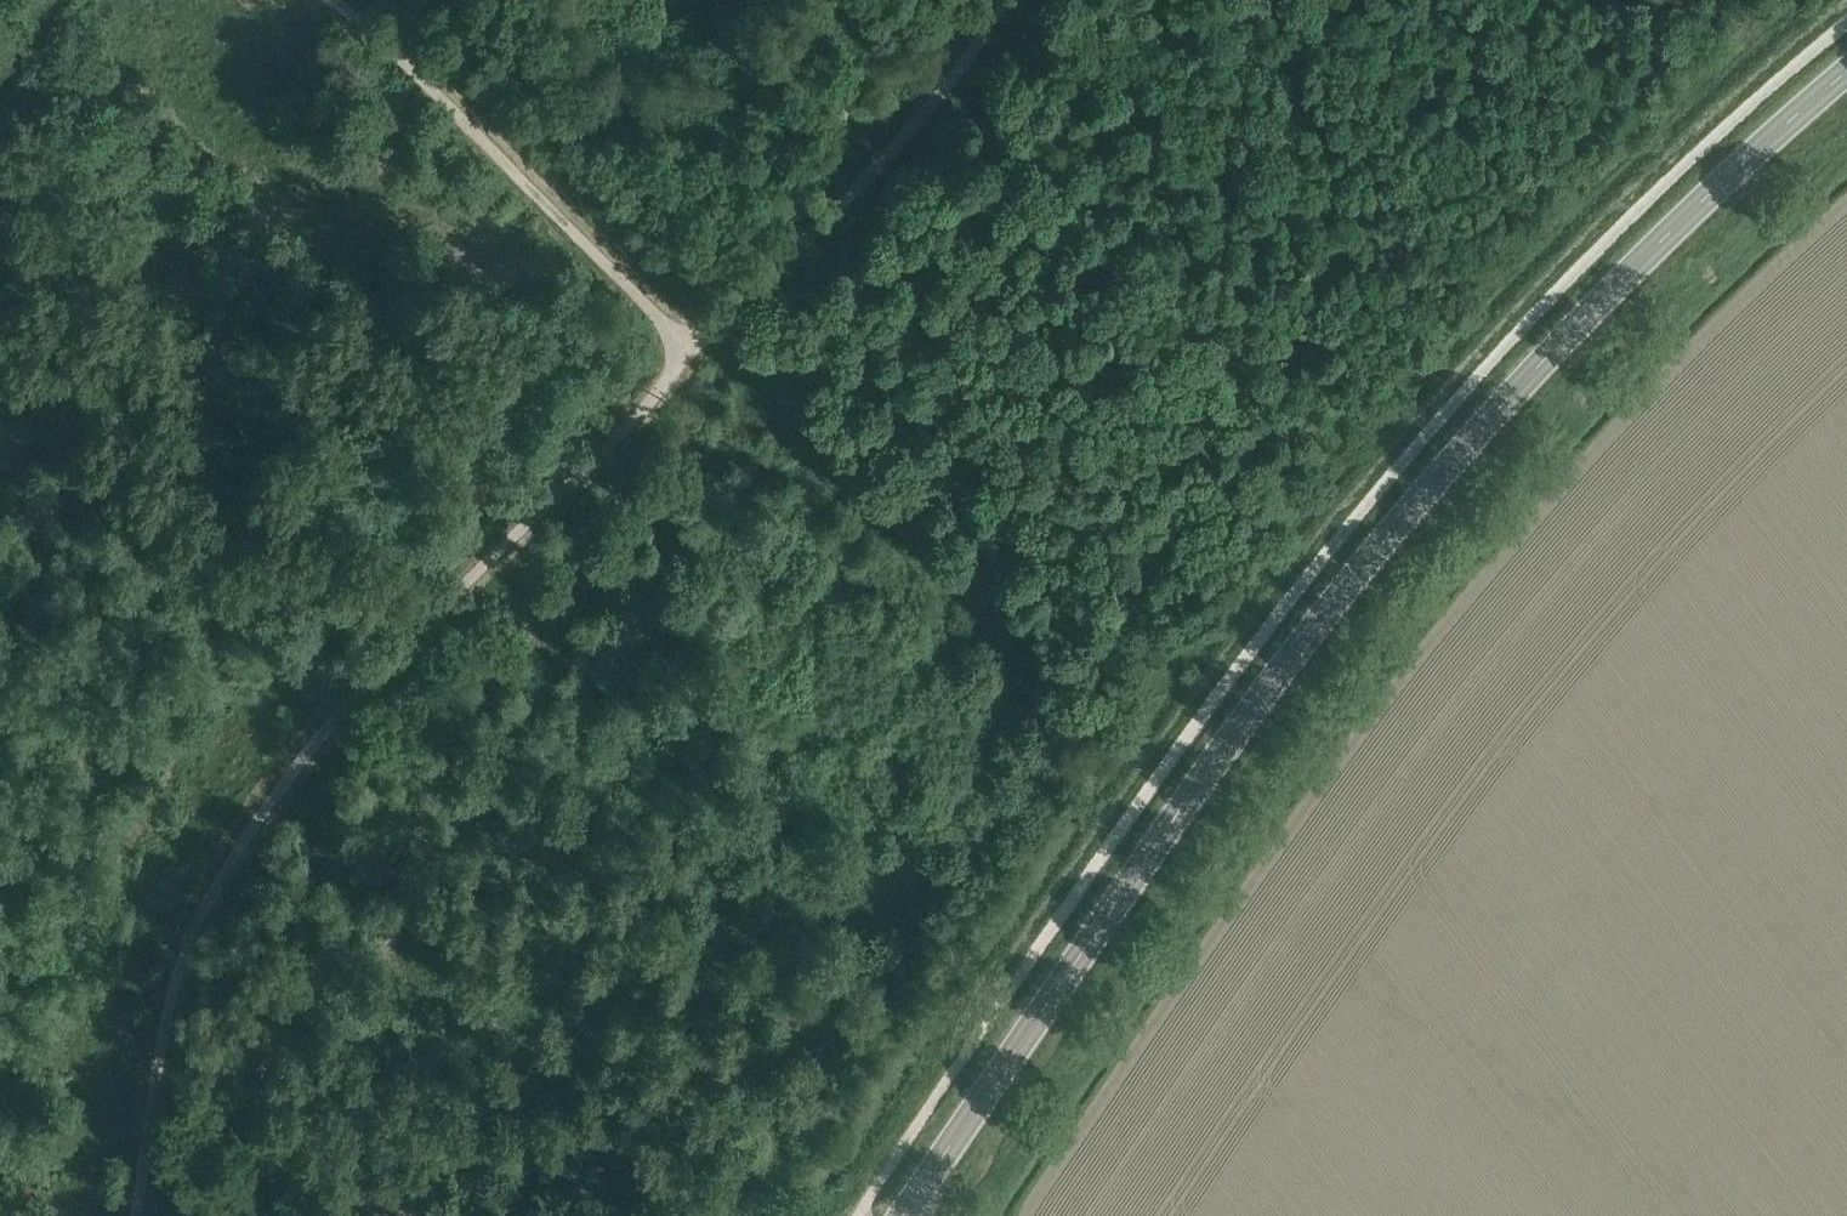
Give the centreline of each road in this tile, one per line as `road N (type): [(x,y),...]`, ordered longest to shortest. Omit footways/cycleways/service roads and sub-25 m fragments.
road 1 (secondary): [(900,1215),(1285,658),(1654,251),(1846,67)]

